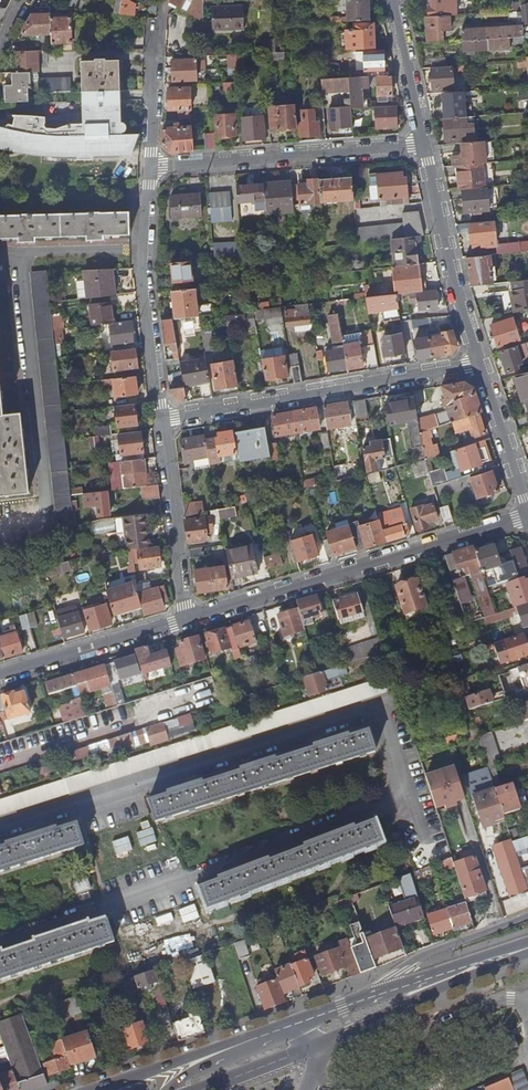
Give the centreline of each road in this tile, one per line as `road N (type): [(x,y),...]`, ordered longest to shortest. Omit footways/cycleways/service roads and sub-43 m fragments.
road 1 (residential): [(187,621),(527,516)]
road 2 (residential): [(161,418),(481,365)]
road 3 (residential): [(424,145),(149,167)]
road 4 (residential): [(149,167),(142,283),(161,418)]
road 5 (residential): [(481,365),(424,145)]
road 6 (residential): [(161,418),(187,621)]
road 7 (residential): [(187,621),(0,678)]
road 8 (secondary): [(320,1044),(493,962)]
road 9 (residential): [(527,913),(411,963),(376,997)]
road 10 (secondary): [(252,1037),(106,1089)]
road 11 (residential): [(527,510),(481,365)]
road 12 (residential): [(424,145),(394,0)]
road 13 (residential): [(414,1066),(422,1032),(497,1001),(522,1002)]
road 14 (residential): [(155,31),(149,167)]
road 15 (secondary): [(198,1089),(320,1044)]
road 16 (secondary): [(493,962),(376,997)]

